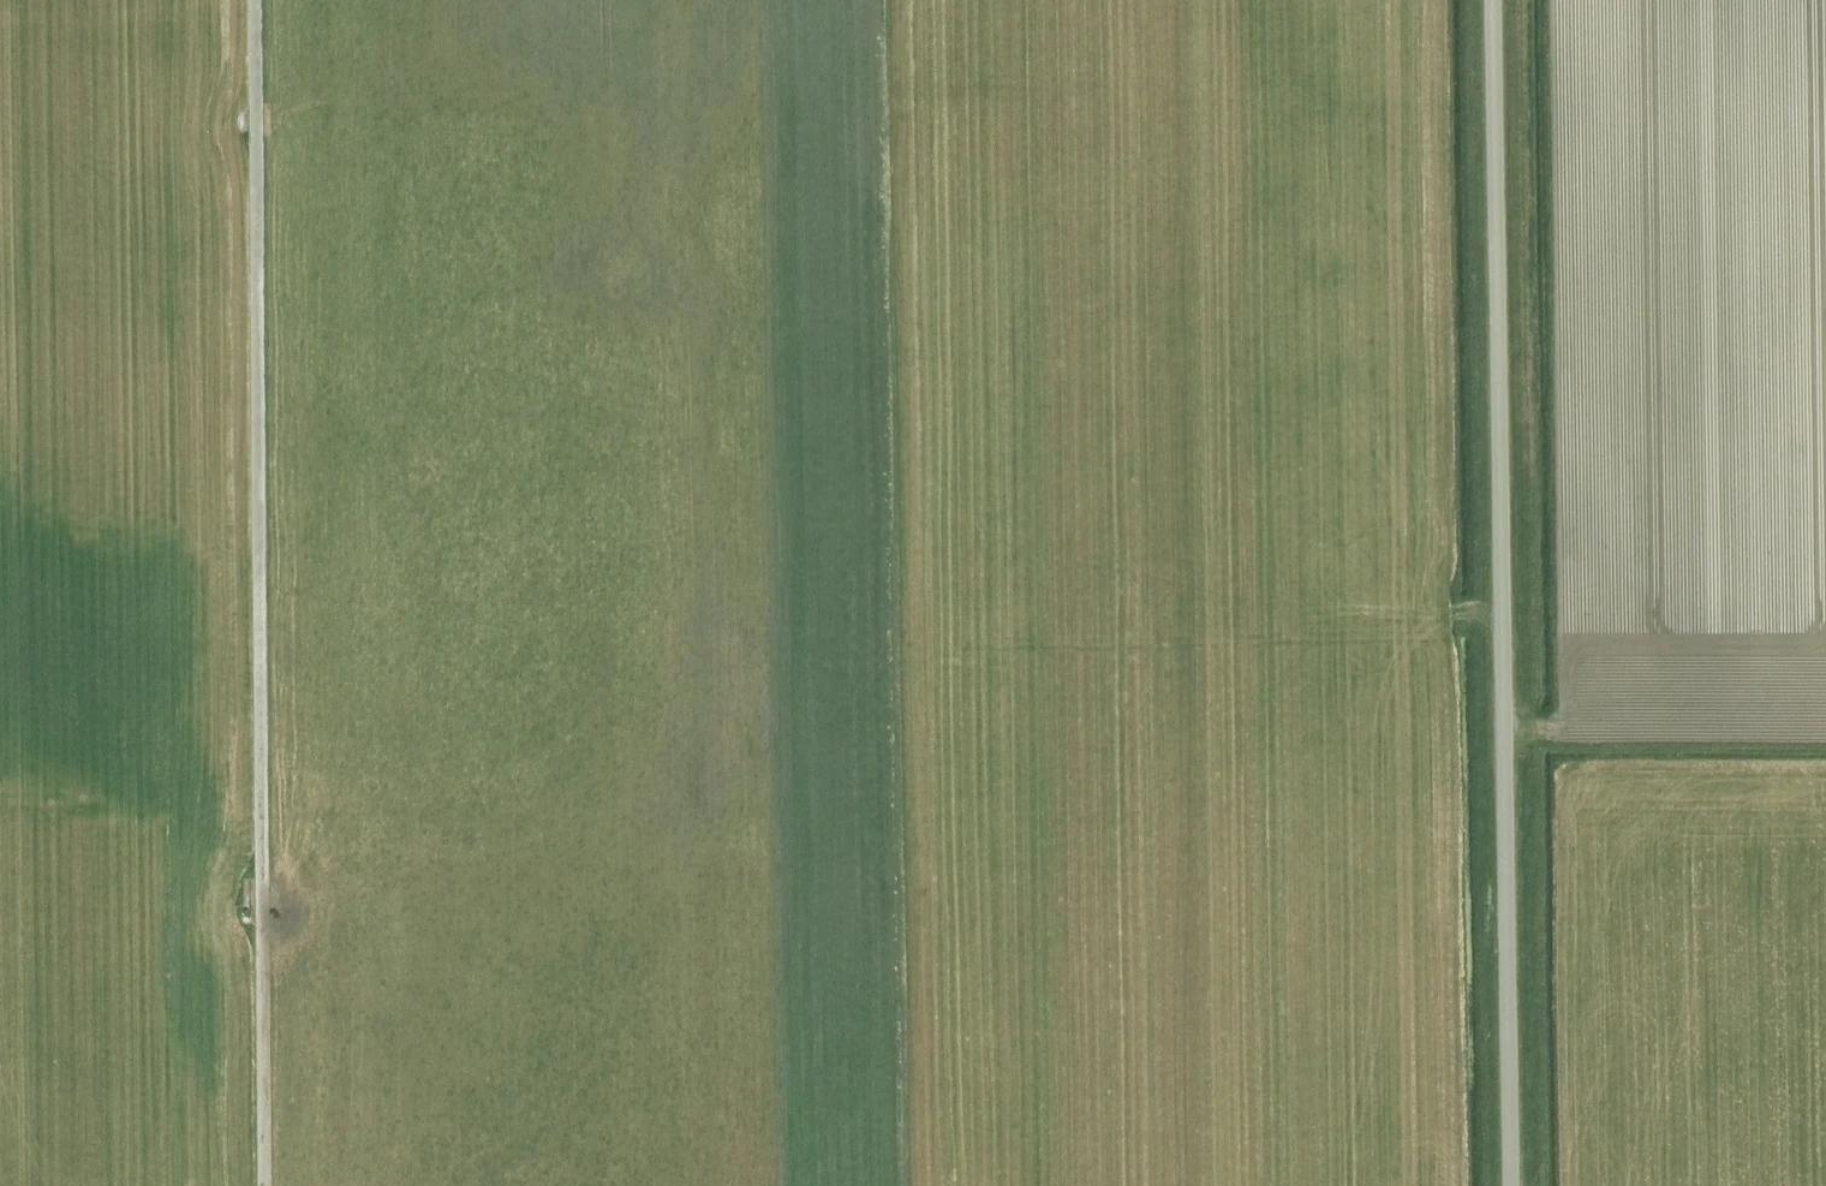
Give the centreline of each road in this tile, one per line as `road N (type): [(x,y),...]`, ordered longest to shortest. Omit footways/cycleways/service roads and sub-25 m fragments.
road 1 (unclassified): [(1509,1185),(1491,0)]

